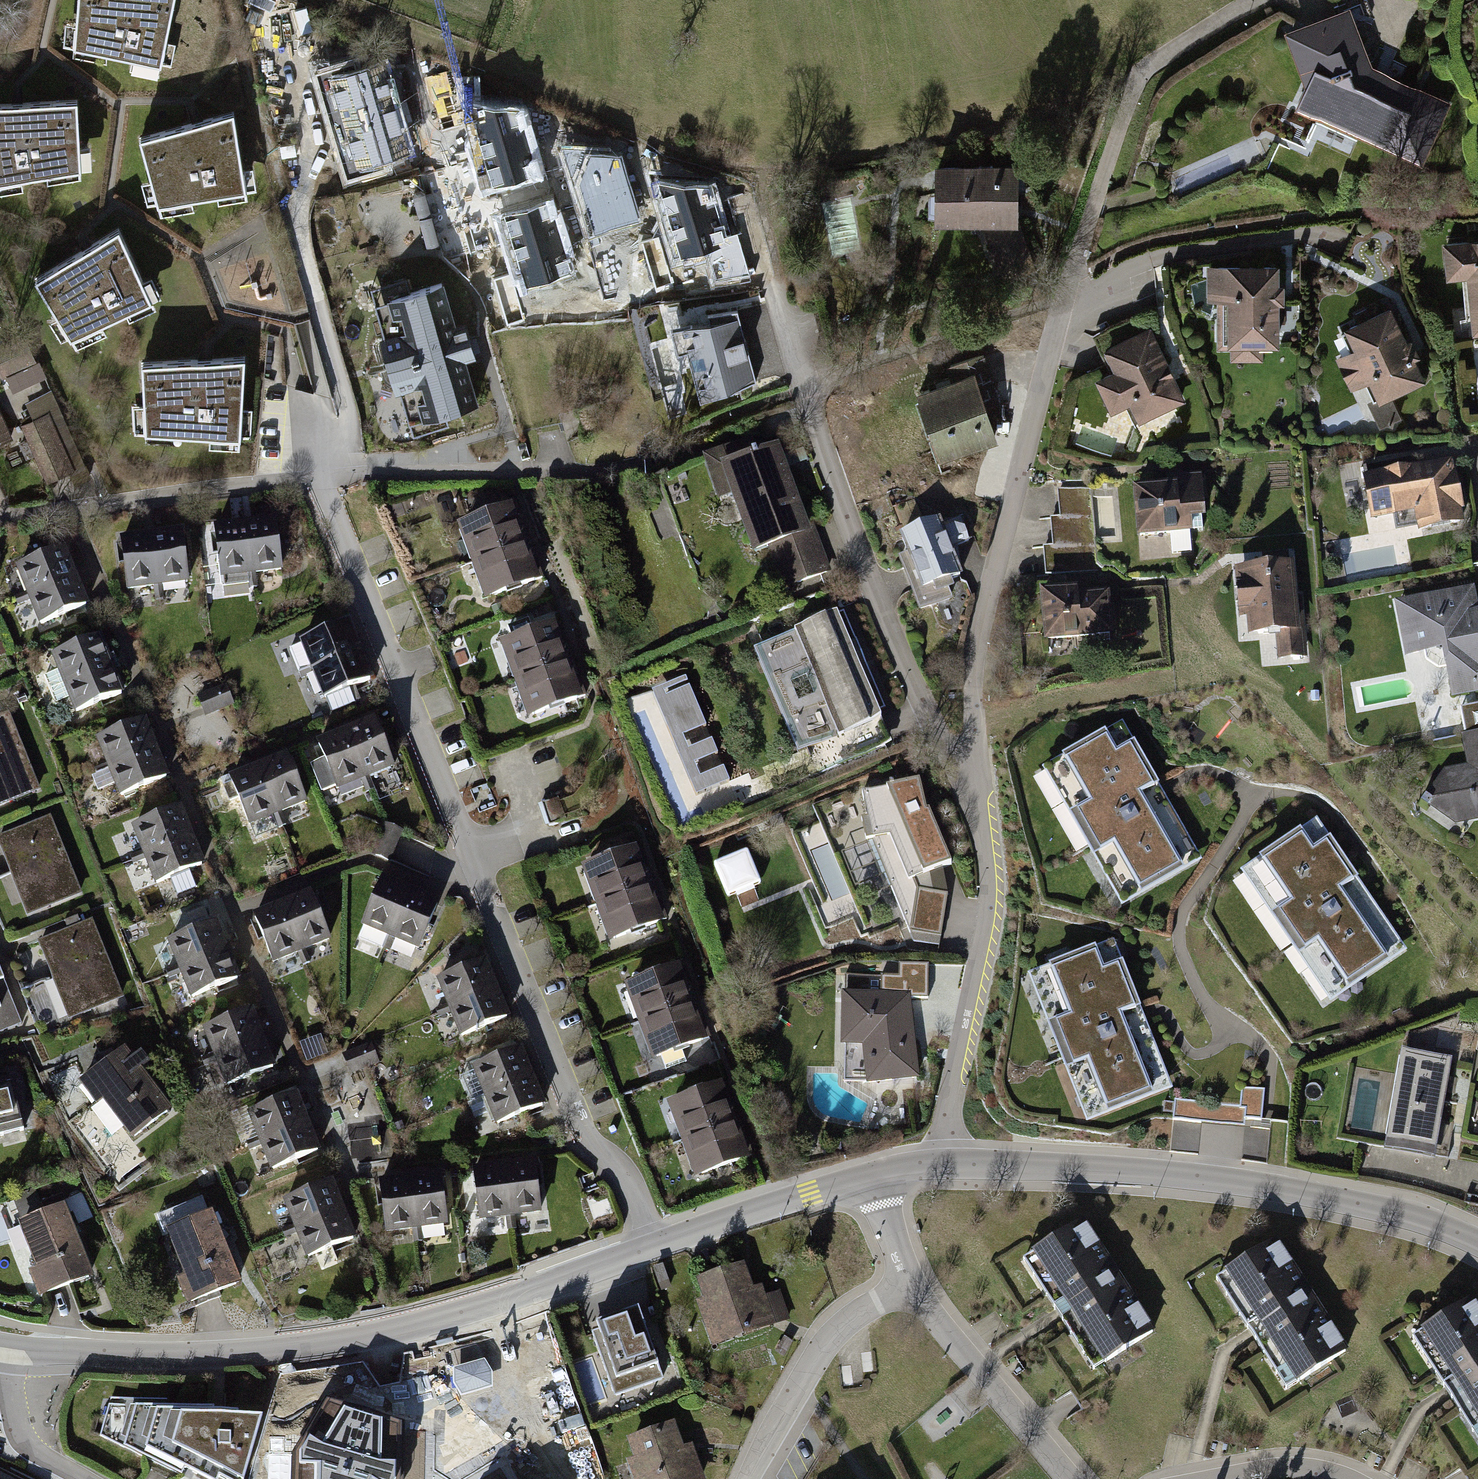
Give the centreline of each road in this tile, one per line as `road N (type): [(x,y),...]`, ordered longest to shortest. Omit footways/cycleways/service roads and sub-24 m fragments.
road 1 (residential): [(944,1164),(990,908),(972,780),(977,653),(1066,301),(1128,92),(1144,71),(1264,0)]
road 2 (track): [(316,0),(618,123),(763,200),(1128,92)]
road 3 (residential): [(652,1247),(625,1173),(593,1146),(576,1118),(323,478)]
road 4 (residential): [(6,1348),(217,1356),(328,1345),(502,1301),(652,1247)]
road 5 (residential): [(944,1164),(1263,1183),(1364,1202),(1477,1242)]
road 6 (residential): [(0,520),(323,478)]
road 7 (residential): [(910,1283),(825,1347),(747,1478)]
road 8 (residential): [(910,1283),(1068,1478)]
road 9 (residential): [(323,478),(558,468)]
road 10 (residential): [(652,1247),(871,1174)]
road 11 (residential): [(85,1478),(24,1440),(6,1348)]
road 12 (residential): [(1229,1478),(1313,1468),(1346,1478)]

